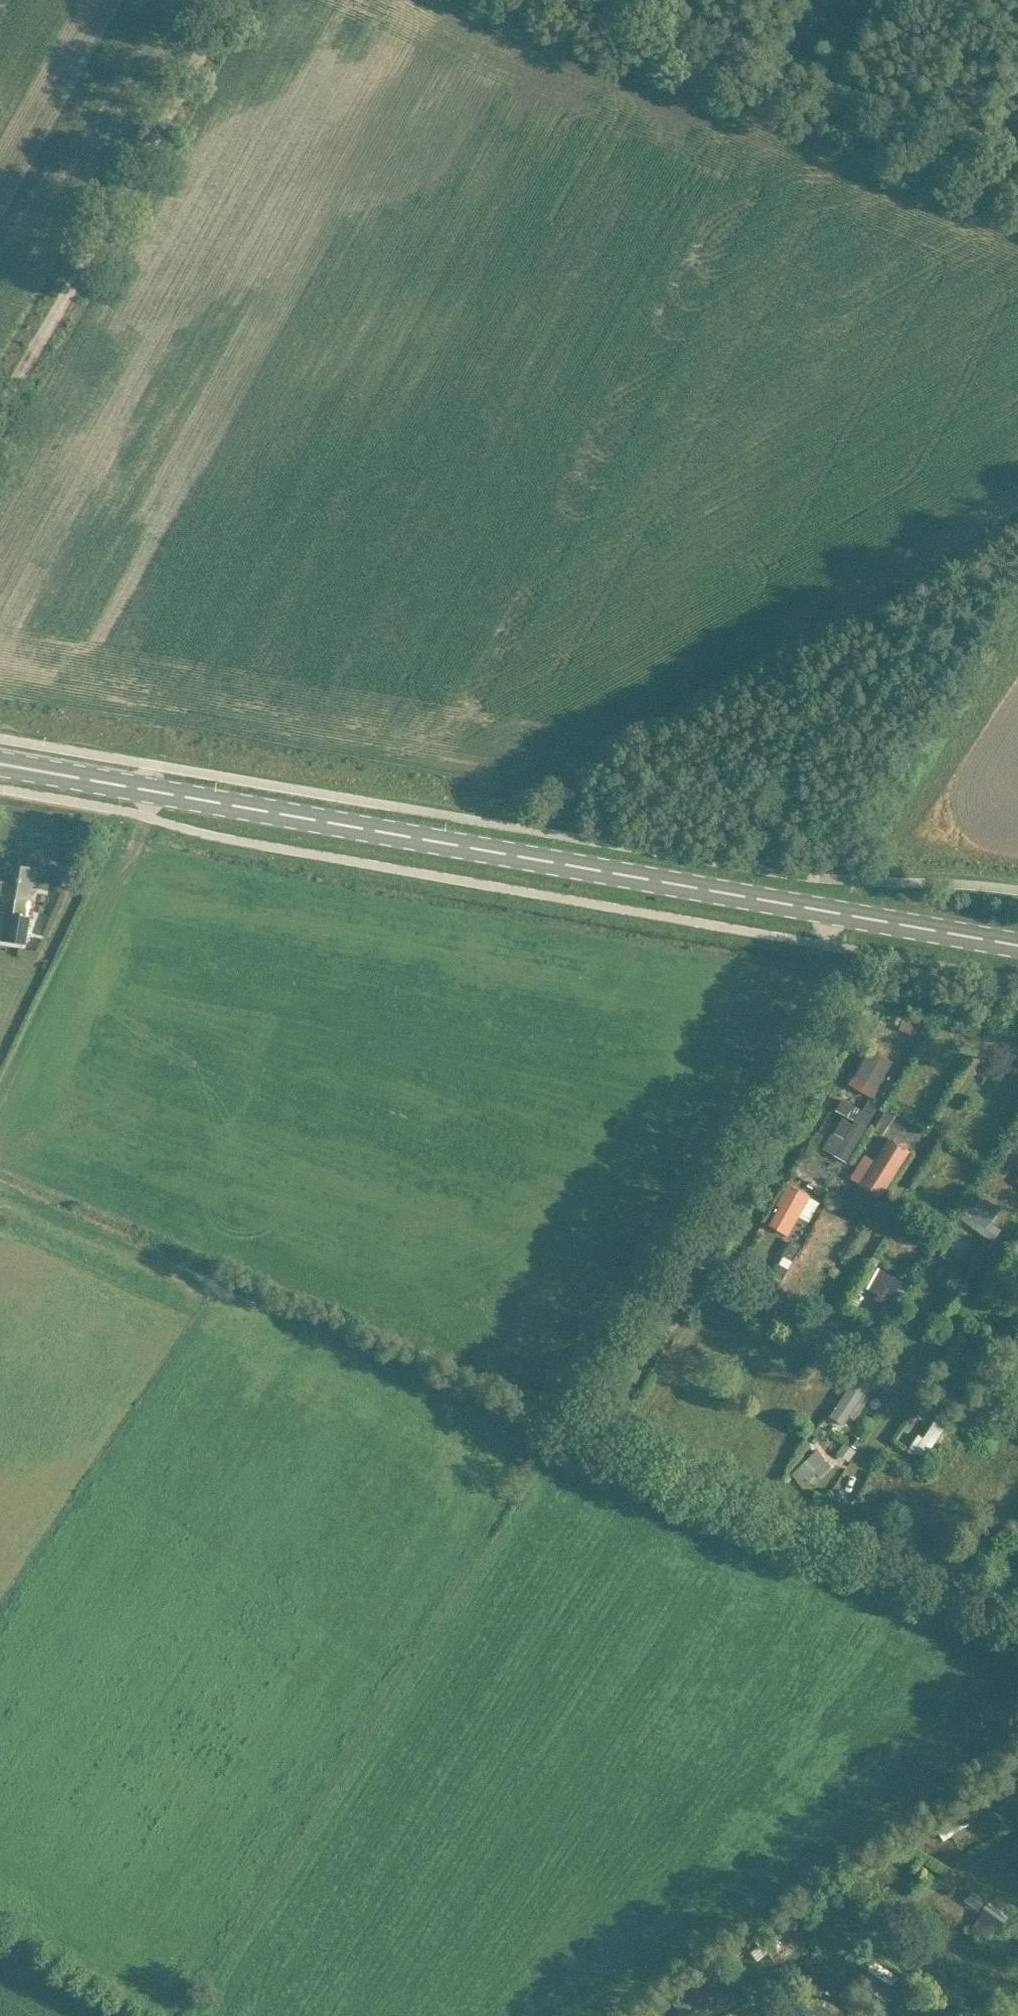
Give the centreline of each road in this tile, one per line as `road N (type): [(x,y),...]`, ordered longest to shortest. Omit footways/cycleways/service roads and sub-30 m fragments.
road 1 (secondary): [(1017,950),(0,771)]
road 2 (track): [(553,0),(1017,178)]
road 3 (track): [(0,417),(231,0)]

